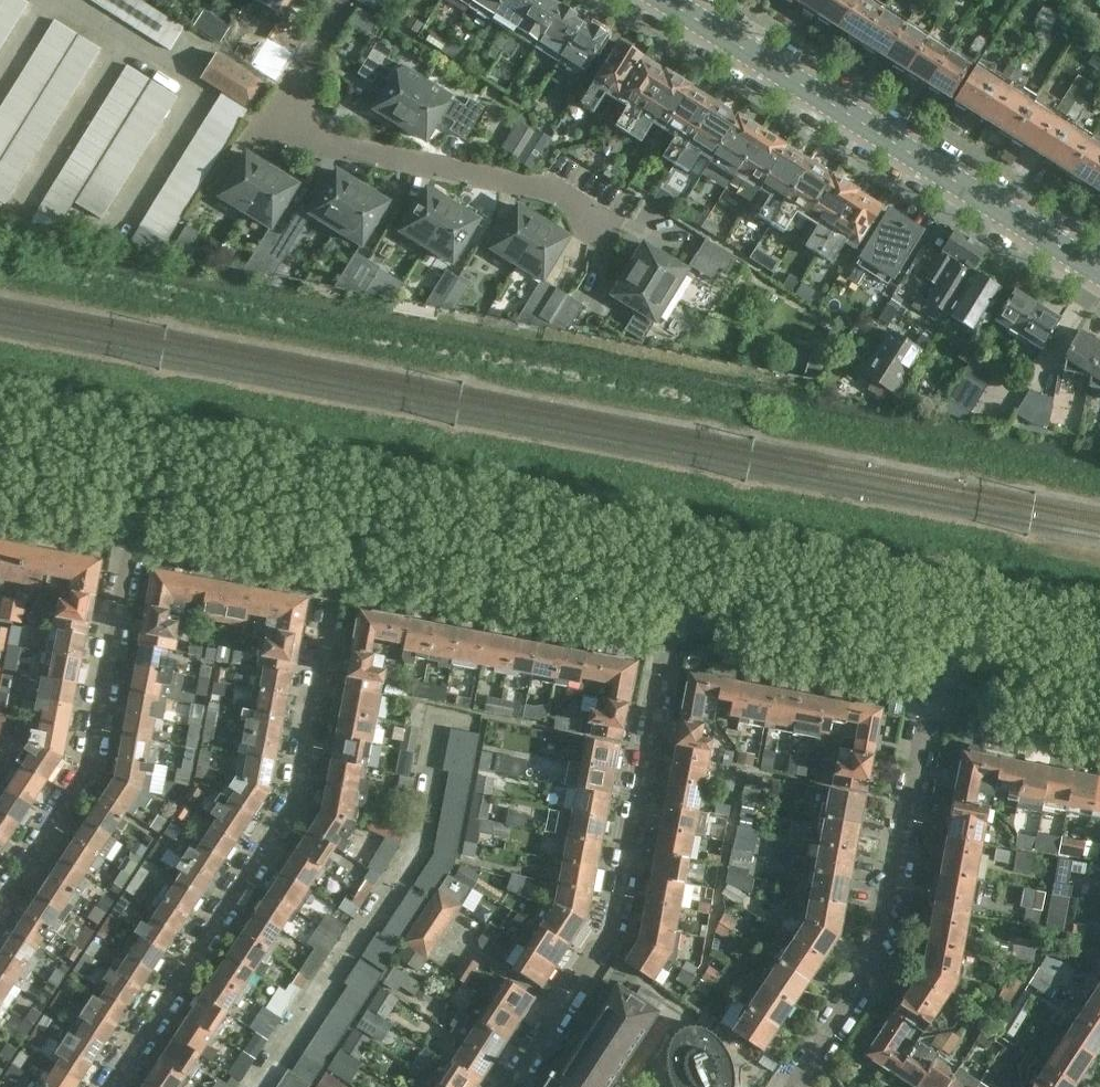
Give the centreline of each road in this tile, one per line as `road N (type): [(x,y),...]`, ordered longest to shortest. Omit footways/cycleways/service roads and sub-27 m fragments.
road 1 (residential): [(112,1086),(295,808),(344,528)]
road 2 (residential): [(678,588),(614,935),(514,1086)]
road 3 (residential): [(340,0),(274,110),(331,147),(537,186),(623,237)]
road 4 (tertiary): [(1099,269),(675,0)]
road 5 (residential): [(932,691),(877,954),(796,1086)]
road 6 (residential): [(138,528),(90,770),(0,905)]
road 7 (secondary): [(344,528),(678,588)]
road 8 (secondary): [(191,499),(149,477),(0,451)]
road 9 (secondary): [(0,468),(191,499)]
road 10 (residential): [(1099,709),(1013,692),(932,691)]
road 11 (secondary): [(191,499),(344,528)]
road 12 (secondary): [(809,613),(828,625),(955,649)]
road 13 (secondary): [(958,633),(833,610),(809,613)]
road 14 (secondary): [(955,649),(1099,676)]
road 15 (secondary): [(1099,653),(958,633)]
road 16 (secondary): [(678,588),(809,613)]

